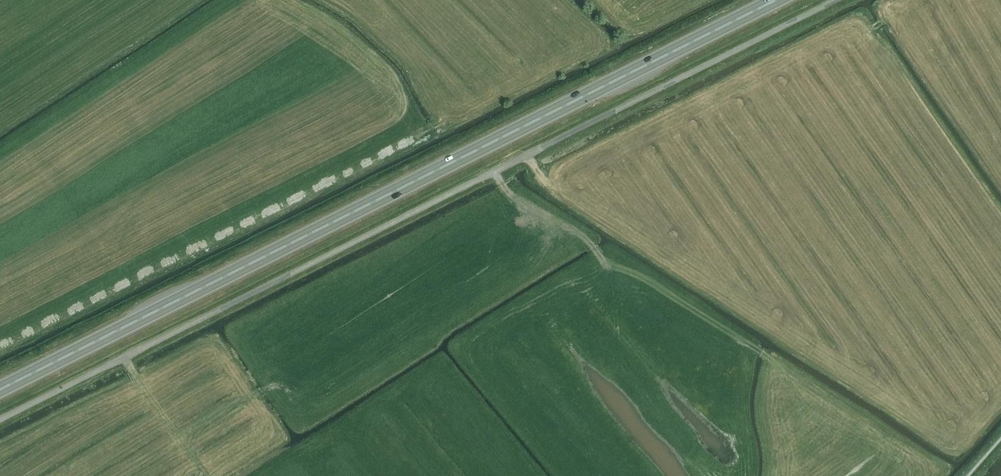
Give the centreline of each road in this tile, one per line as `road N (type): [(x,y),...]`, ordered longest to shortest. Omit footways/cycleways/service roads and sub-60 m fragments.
road 1 (unclassified): [(0,420),(836,0)]
road 2 (trunk): [(0,390),(775,0)]

